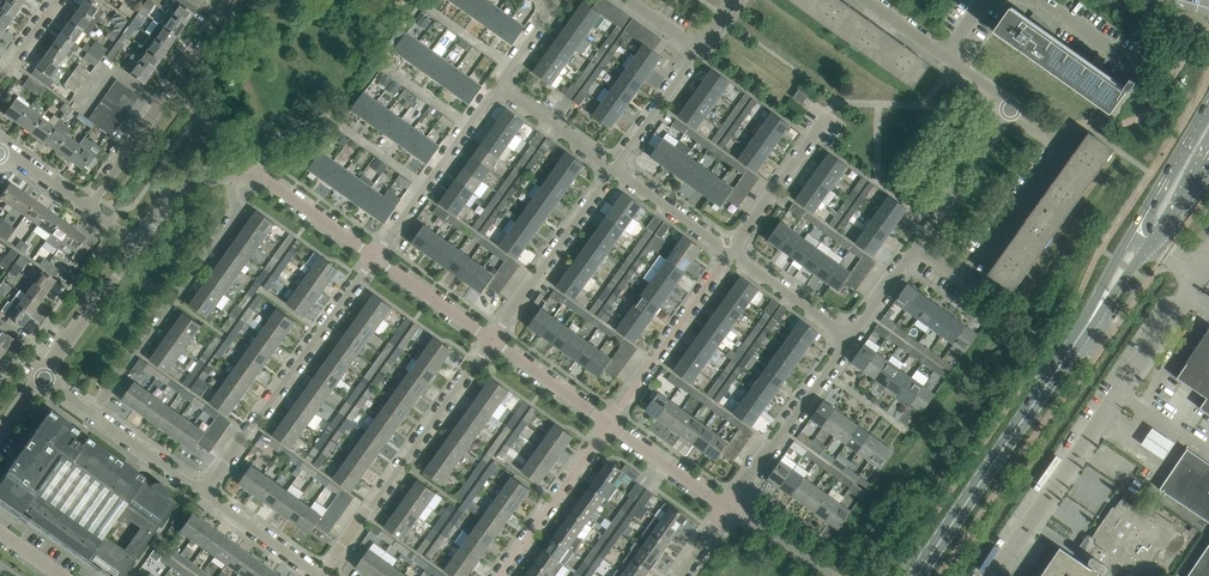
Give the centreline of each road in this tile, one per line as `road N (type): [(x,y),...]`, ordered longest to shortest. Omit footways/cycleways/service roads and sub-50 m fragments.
road 1 (unclassified): [(994,575),(1181,301),(1194,270)]
road 2 (secondary): [(918,575),(1088,323)]
road 3 (residential): [(207,493),(373,254)]
road 4 (residential): [(493,338),(326,575)]
road 5 (residential): [(915,247),(965,278),(1054,154),(1060,141),(1010,105)]
road 6 (residential): [(231,175),(237,214),(98,415)]
road 7 (residential): [(87,209),(230,0)]
road 8 (residential): [(493,338),(618,162)]
road 9 (residential): [(499,79),(373,254)]
road 10 (residential): [(733,246),(609,422)]
road 11 (residential): [(725,502),(851,329)]
road 12 (residential): [(502,575),(609,422)]
road 13 (residential): [(915,247),(1010,105)]
road 14 (residential): [(733,246),(829,108)]
road 15 (residential): [(373,254),(271,182),(231,175)]
road 16 (residential): [(42,372),(134,244)]
road 17 (secondary): [(1208,103),(1135,234)]
road 18 (residential): [(493,338),(373,254)]
road 19 (residential): [(618,162),(499,79)]
road 20 (residential): [(326,575),(207,493)]
road 21 (residential): [(851,329),(733,246)]
road 22 (residential): [(609,422),(493,338)]
road 23 (residential): [(733,246),(618,162)]
road 24 (residential): [(725,502),(609,422)]
road 25 (residential): [(618,162),(697,51)]
road 26 (residential): [(207,493),(98,415)]
road 27 (residential): [(134,244),(186,184),(231,175)]
road 28 (residential): [(827,574),(725,502)]
road 29 (residential): [(1040,0),(1139,68)]

